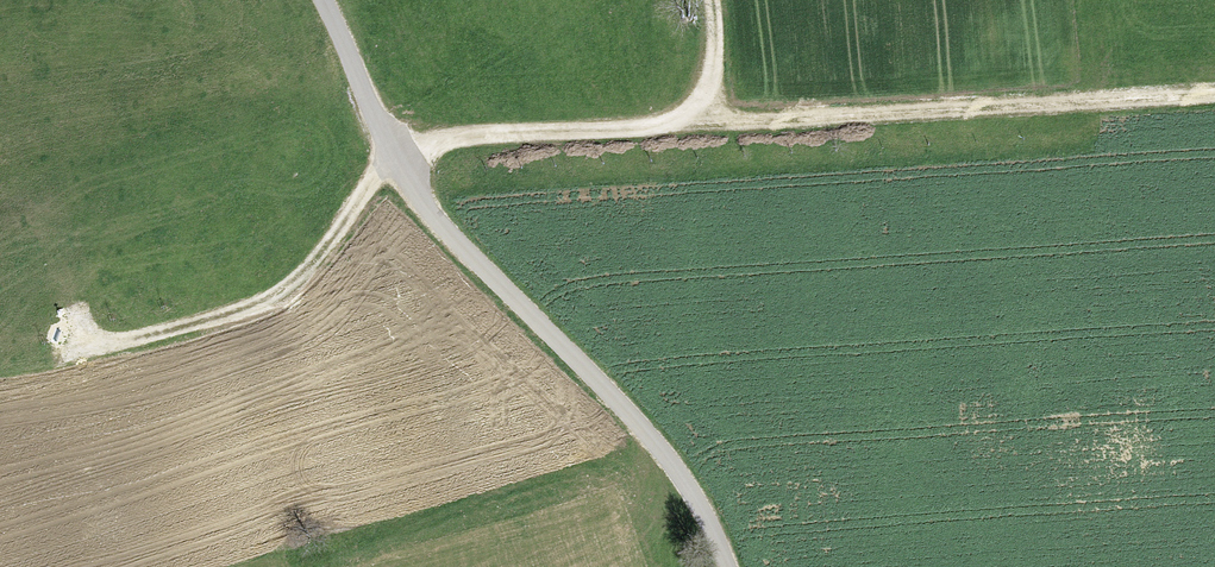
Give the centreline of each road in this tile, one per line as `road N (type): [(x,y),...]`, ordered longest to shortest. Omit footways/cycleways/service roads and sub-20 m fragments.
road 1 (track): [(82,343),(217,316),(287,280),(335,236),(396,157),(442,139),(688,117),(710,79),(708,0)]
road 2 (unclassified): [(319,0),(427,216),(669,455),(729,566)]
road 3 (track): [(688,117),(1214,90)]

